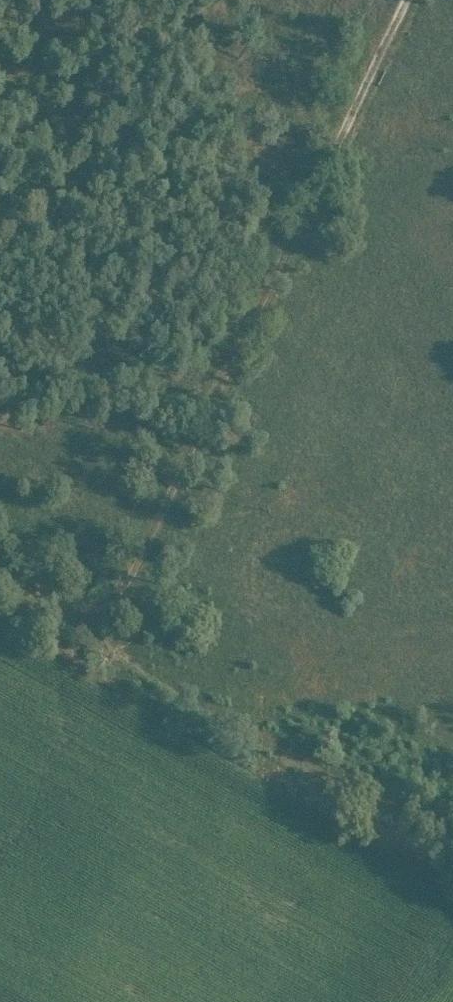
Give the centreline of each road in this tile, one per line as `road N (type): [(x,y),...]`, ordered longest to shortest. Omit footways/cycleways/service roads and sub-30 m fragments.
road 1 (track): [(410,0),(133,575),(100,609),(50,604),(0,577)]

